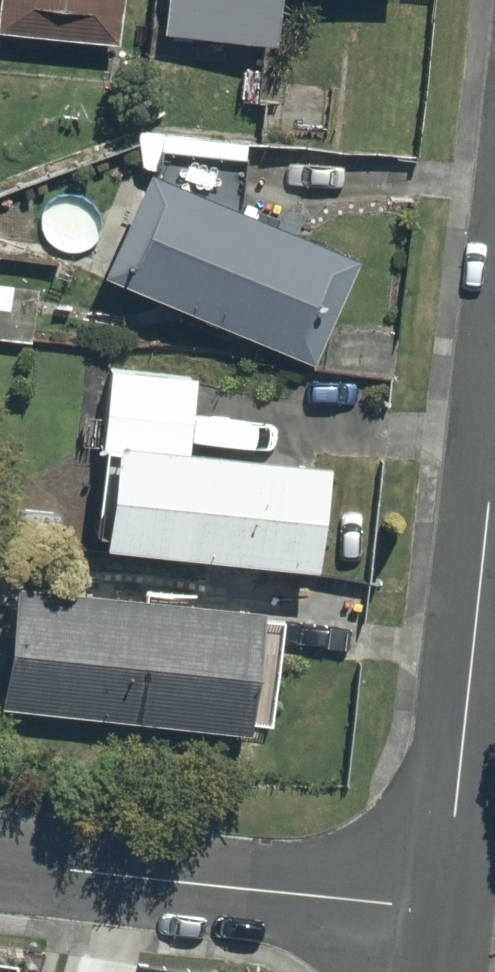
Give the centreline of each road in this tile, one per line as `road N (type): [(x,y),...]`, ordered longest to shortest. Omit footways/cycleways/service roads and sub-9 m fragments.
road 1 (residential): [(448,914),(0,859)]
road 2 (residential): [(494,483),(448,914)]

